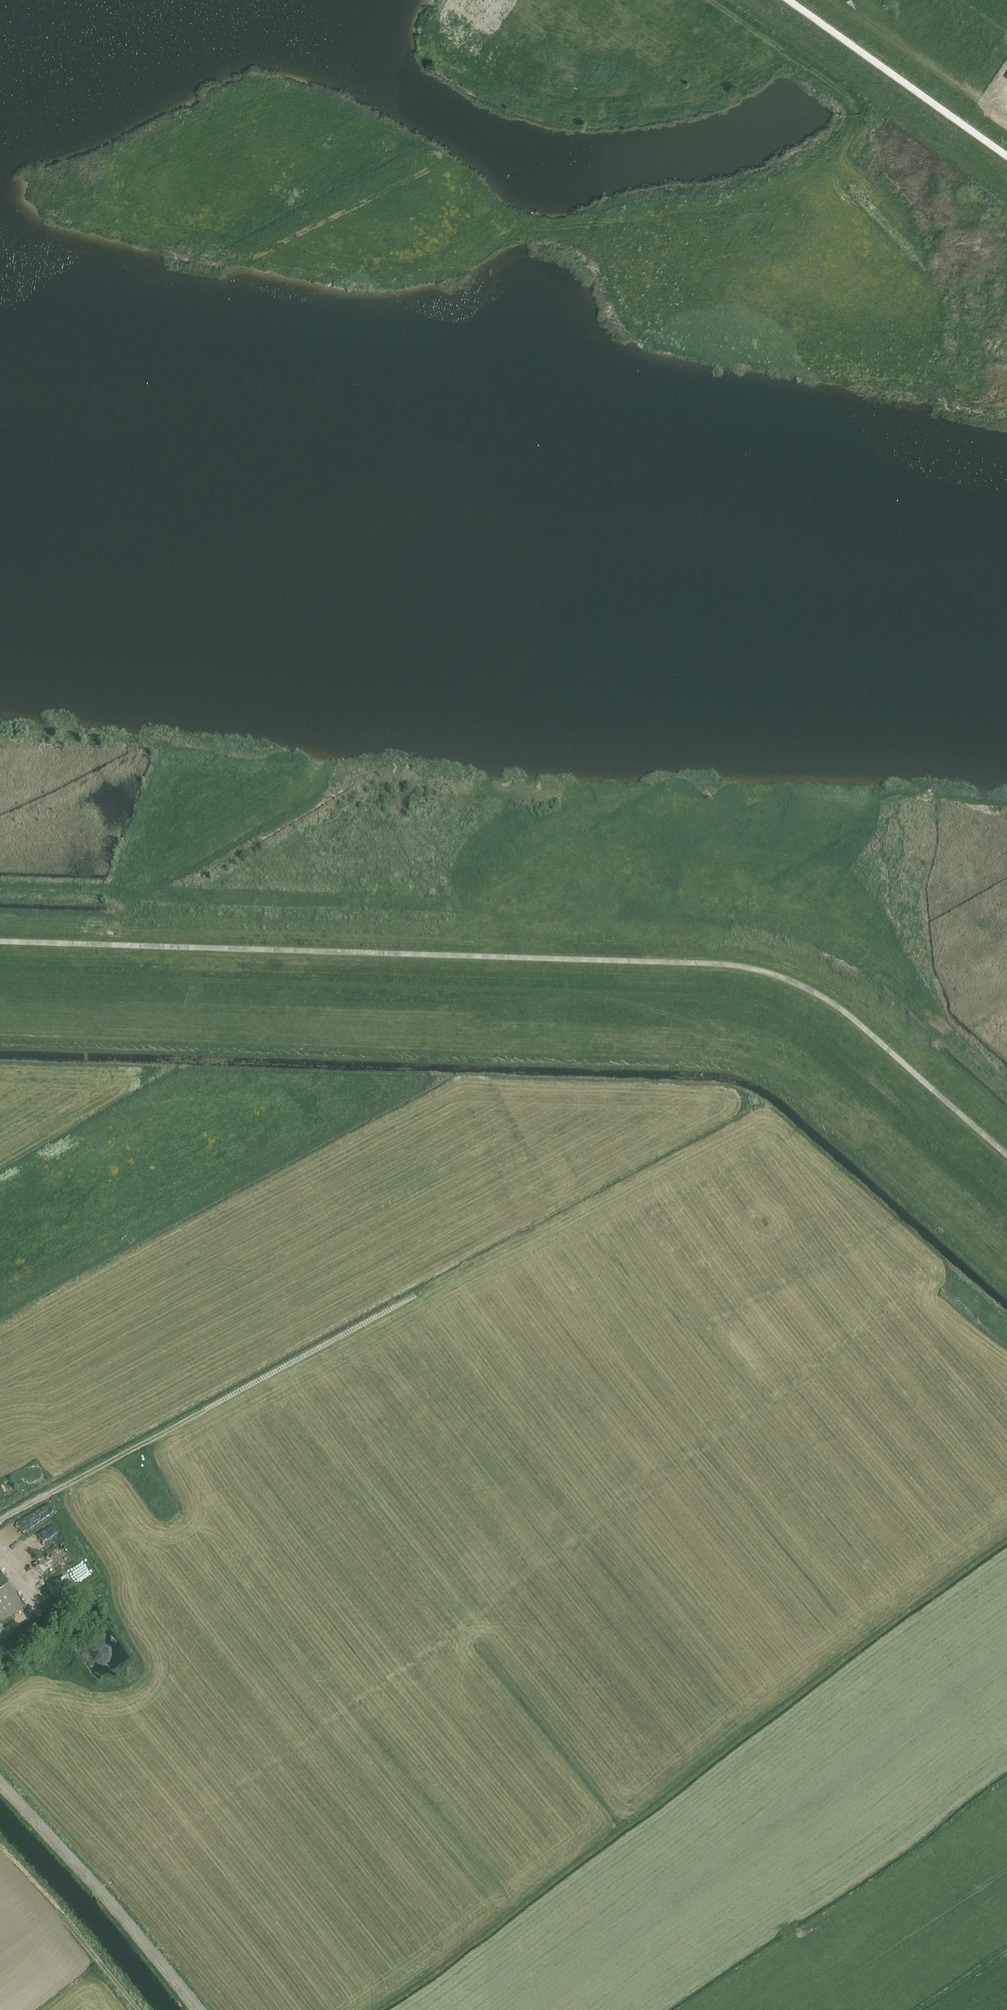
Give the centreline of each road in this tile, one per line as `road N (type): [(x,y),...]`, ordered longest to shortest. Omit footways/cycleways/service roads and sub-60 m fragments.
road 1 (track): [(0,975),(745,1001),(825,1038),(1006,1200)]
road 2 (unclassified): [(201,2009),(0,1779)]

